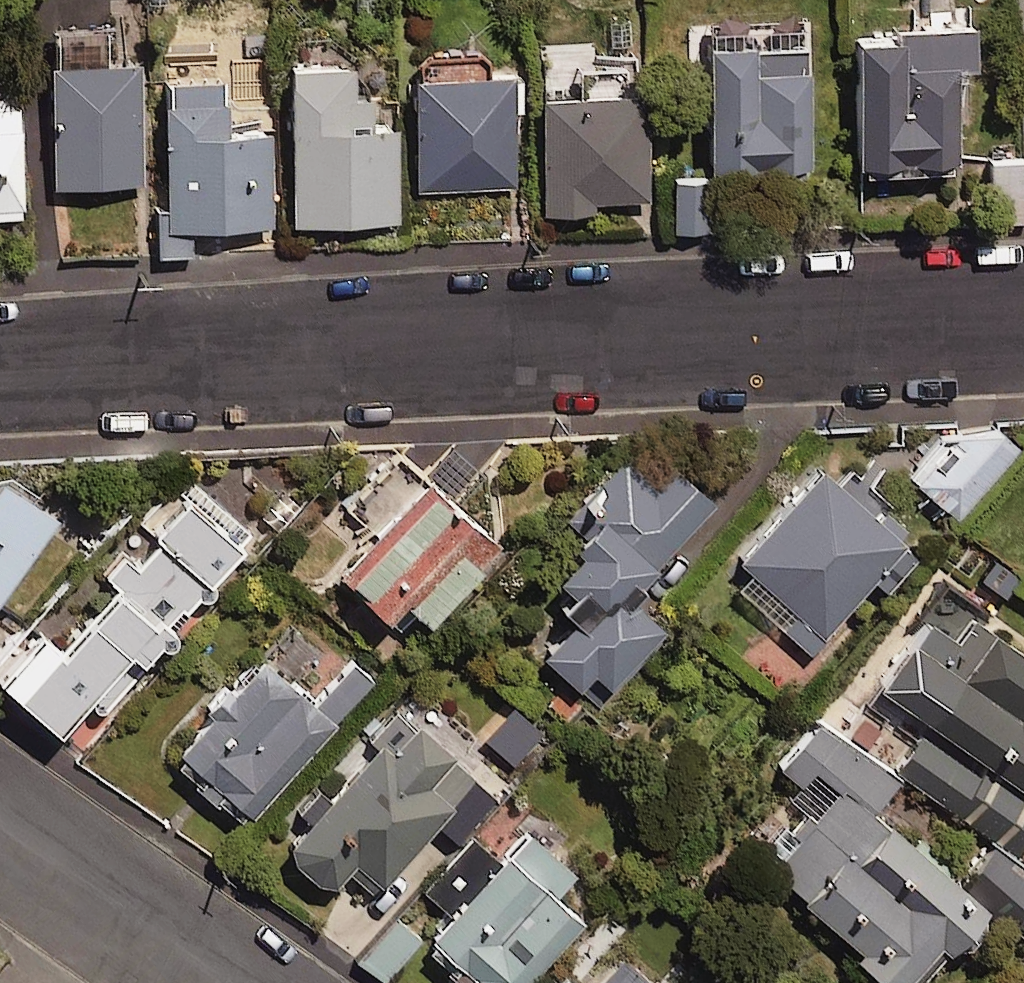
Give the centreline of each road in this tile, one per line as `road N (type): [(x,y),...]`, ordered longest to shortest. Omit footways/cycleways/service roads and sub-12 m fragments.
road 1 (residential): [(1023,317),(0,376)]
road 2 (residential): [(0,826),(221,982)]

